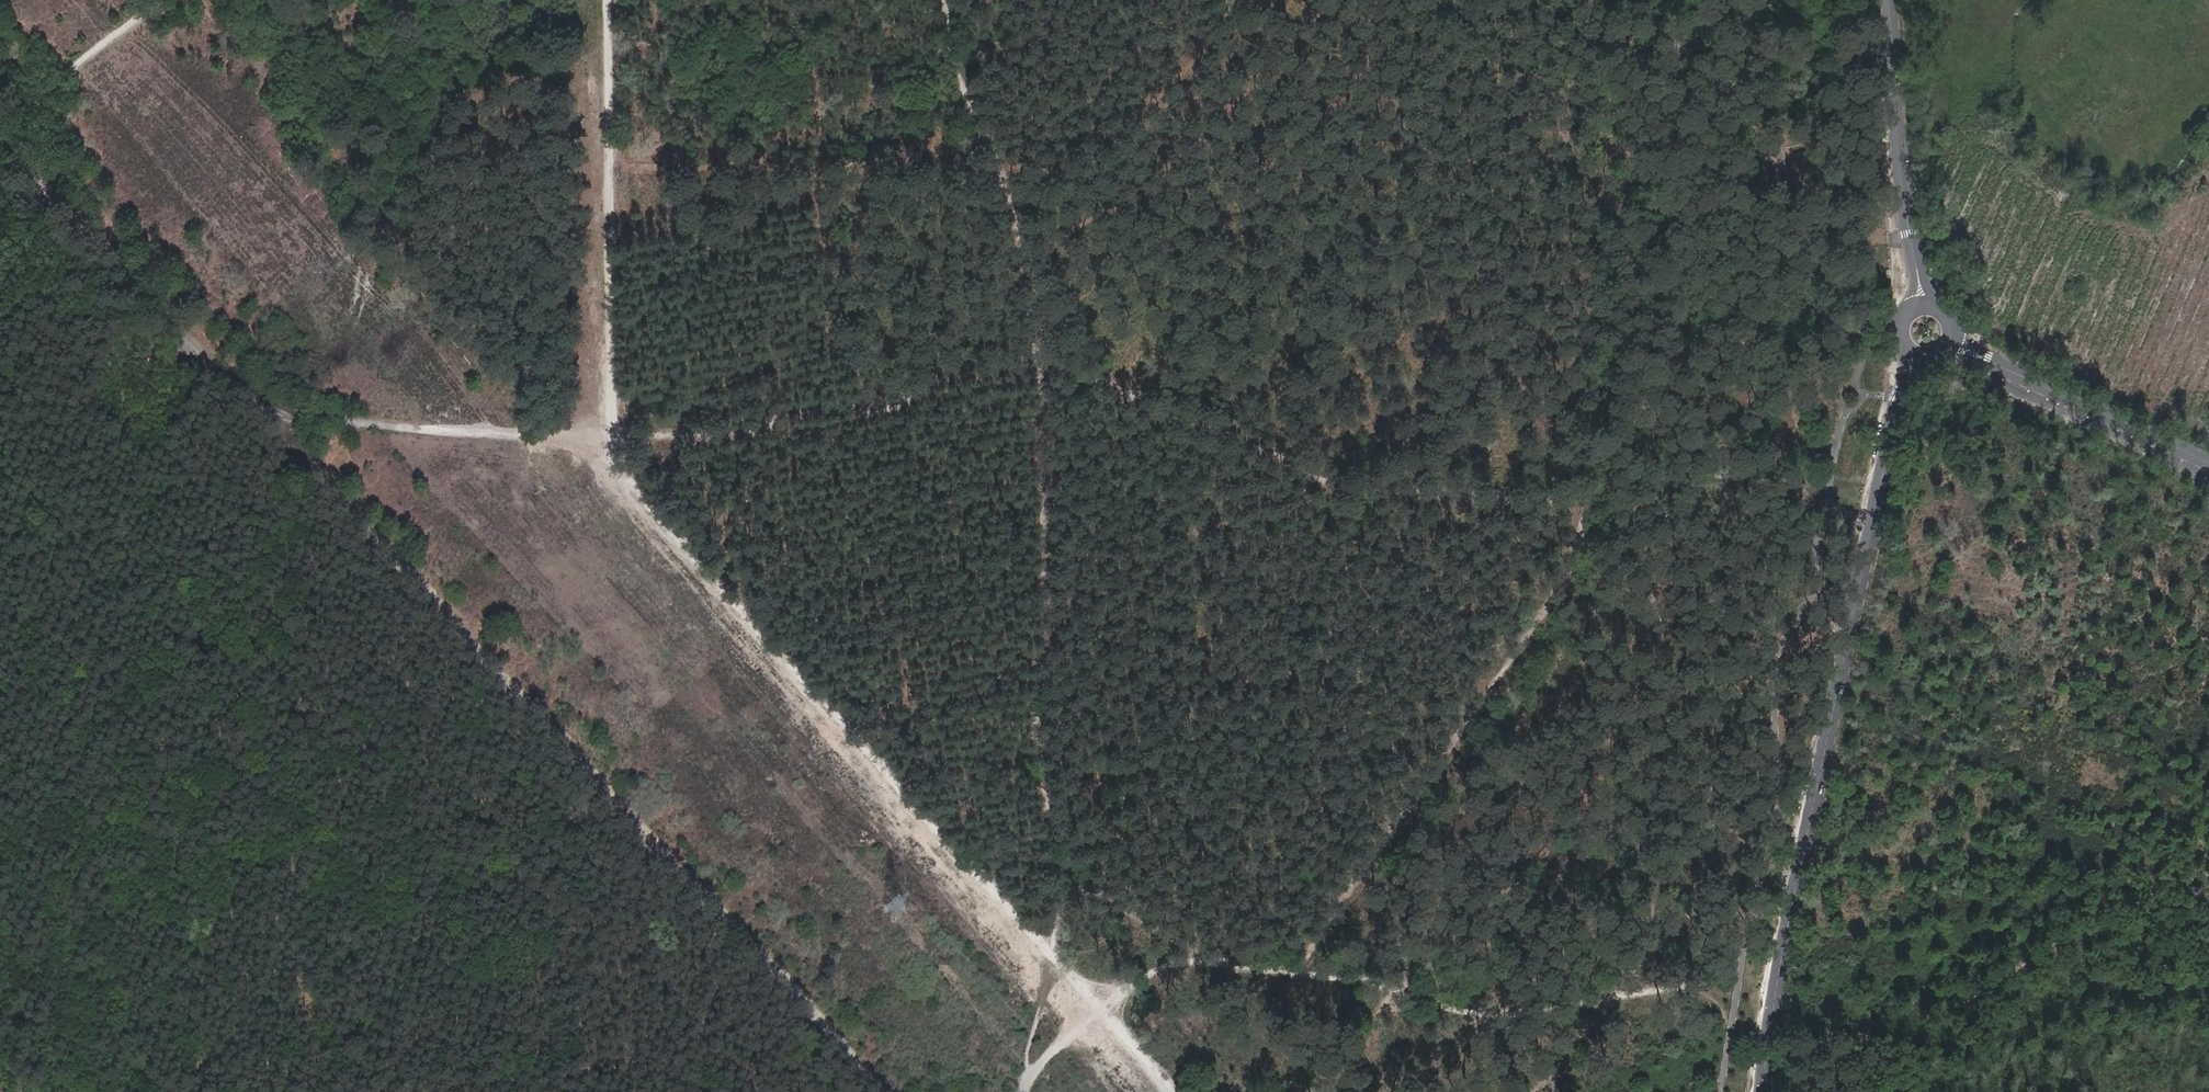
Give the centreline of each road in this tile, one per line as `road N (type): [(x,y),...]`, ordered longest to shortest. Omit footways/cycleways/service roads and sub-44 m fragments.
road 1 (track): [(1177,1091),(681,554),(621,466),(609,435),(605,0)]
road 2 (unclassified): [(1915,357),(1778,975),(1762,1091)]
road 3 (tertiary): [(1888,0),(1922,305)]
road 4 (tertiary): [(1953,343),(2208,457)]

